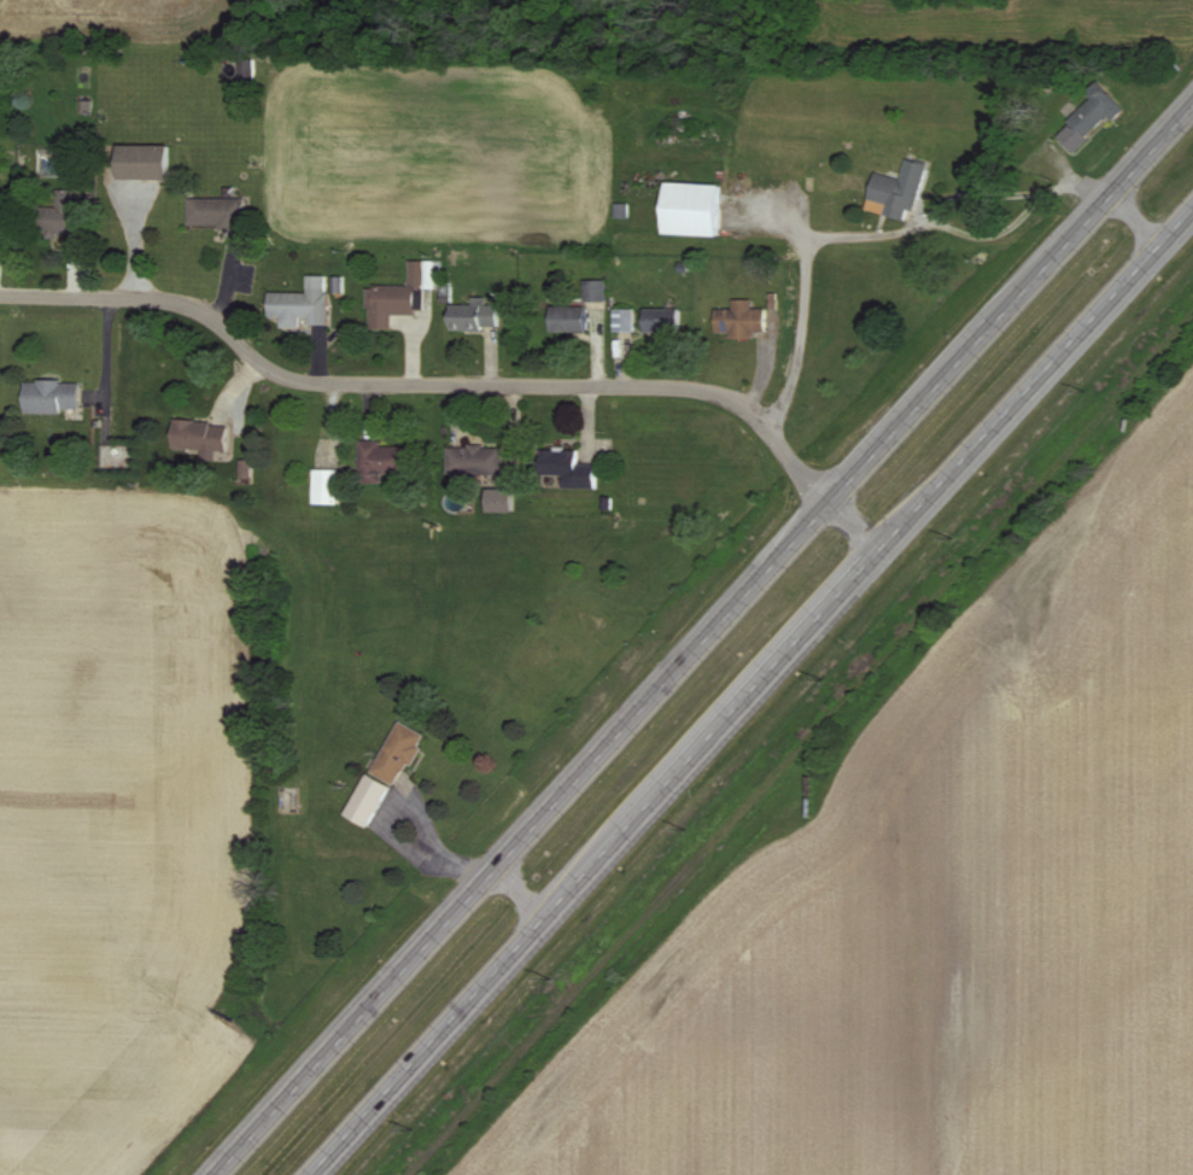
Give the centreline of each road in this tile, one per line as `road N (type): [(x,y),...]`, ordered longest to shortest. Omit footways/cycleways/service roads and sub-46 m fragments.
road 1 (primary): [(1192,106),(211,1174)]
road 2 (primary): [(312,1174),(1192,211)]
road 3 (residential): [(832,502),(755,416),(712,391),(298,381),(270,372),(194,309),(144,298),(0,297)]

